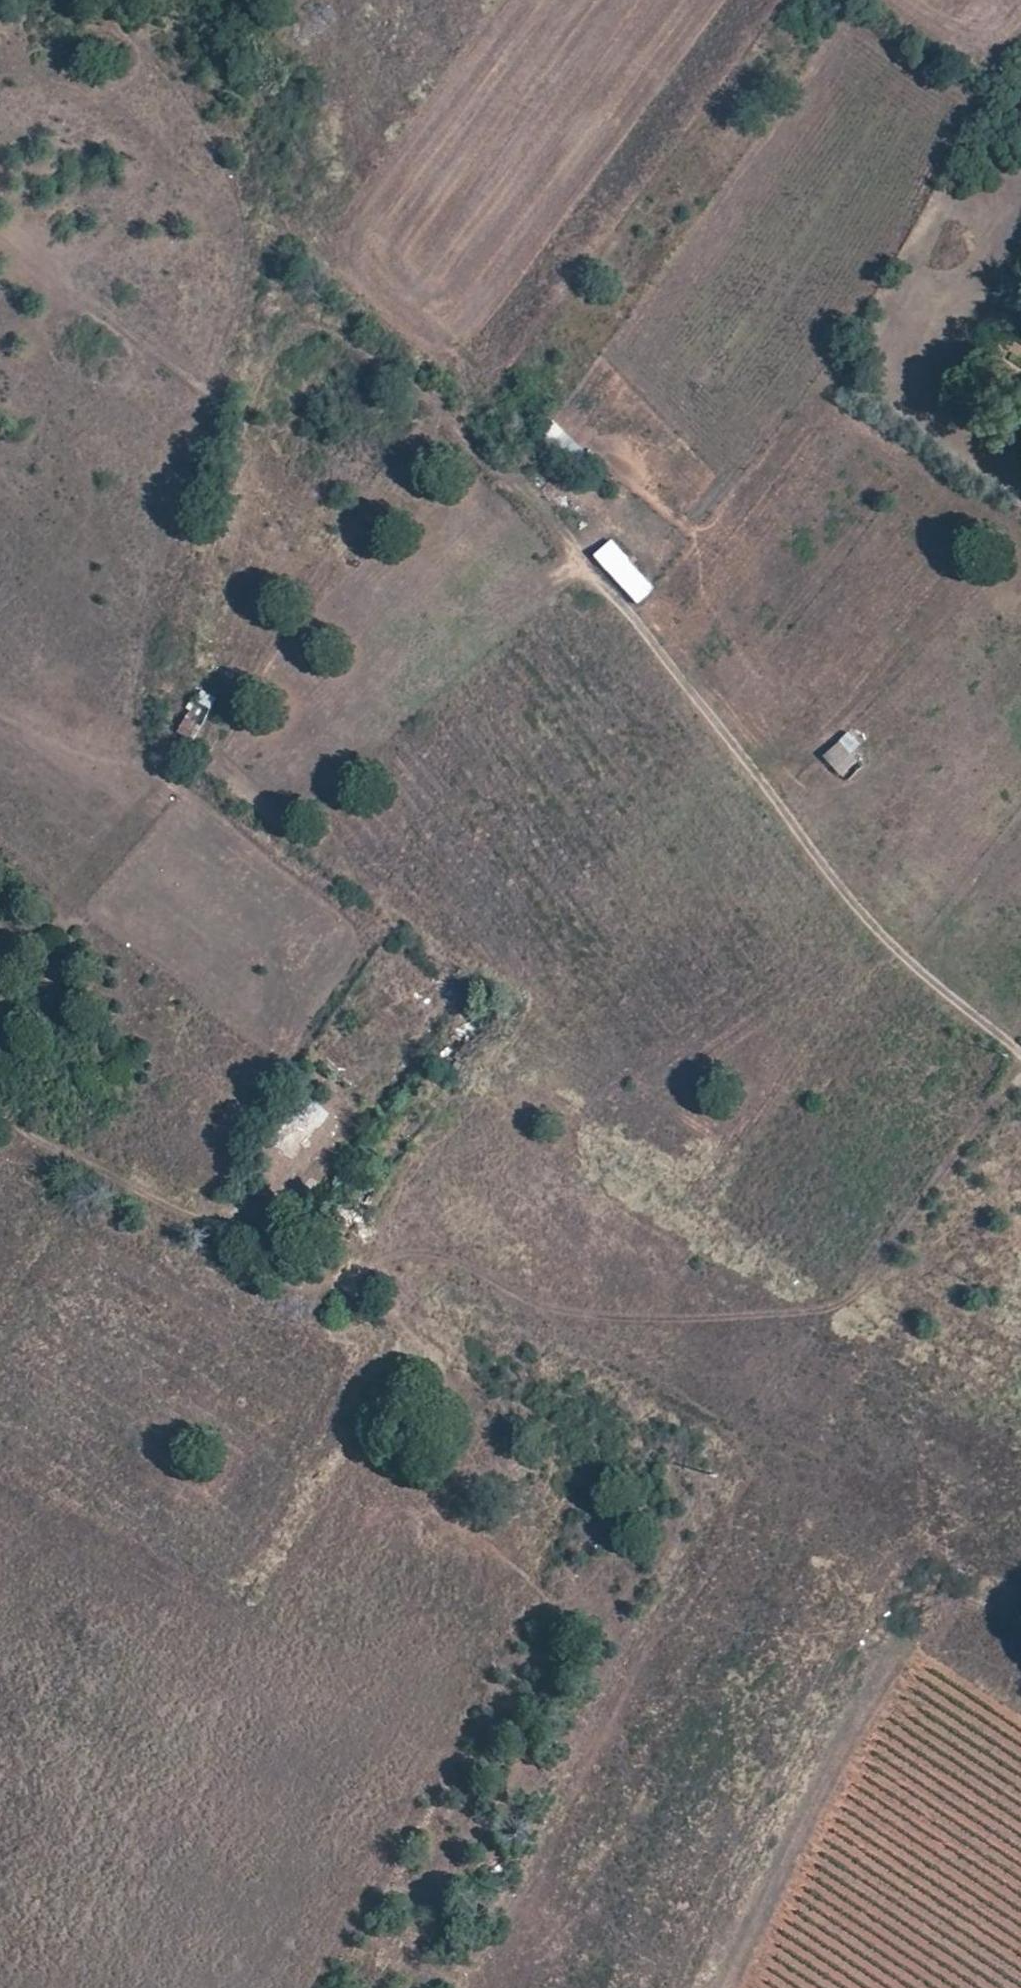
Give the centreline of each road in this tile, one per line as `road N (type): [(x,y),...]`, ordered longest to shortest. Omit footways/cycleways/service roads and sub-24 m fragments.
road 1 (track): [(0,69),(21,66),(133,127),(210,189),(297,317),(433,399),(589,559),(882,937),(1020,1052)]

